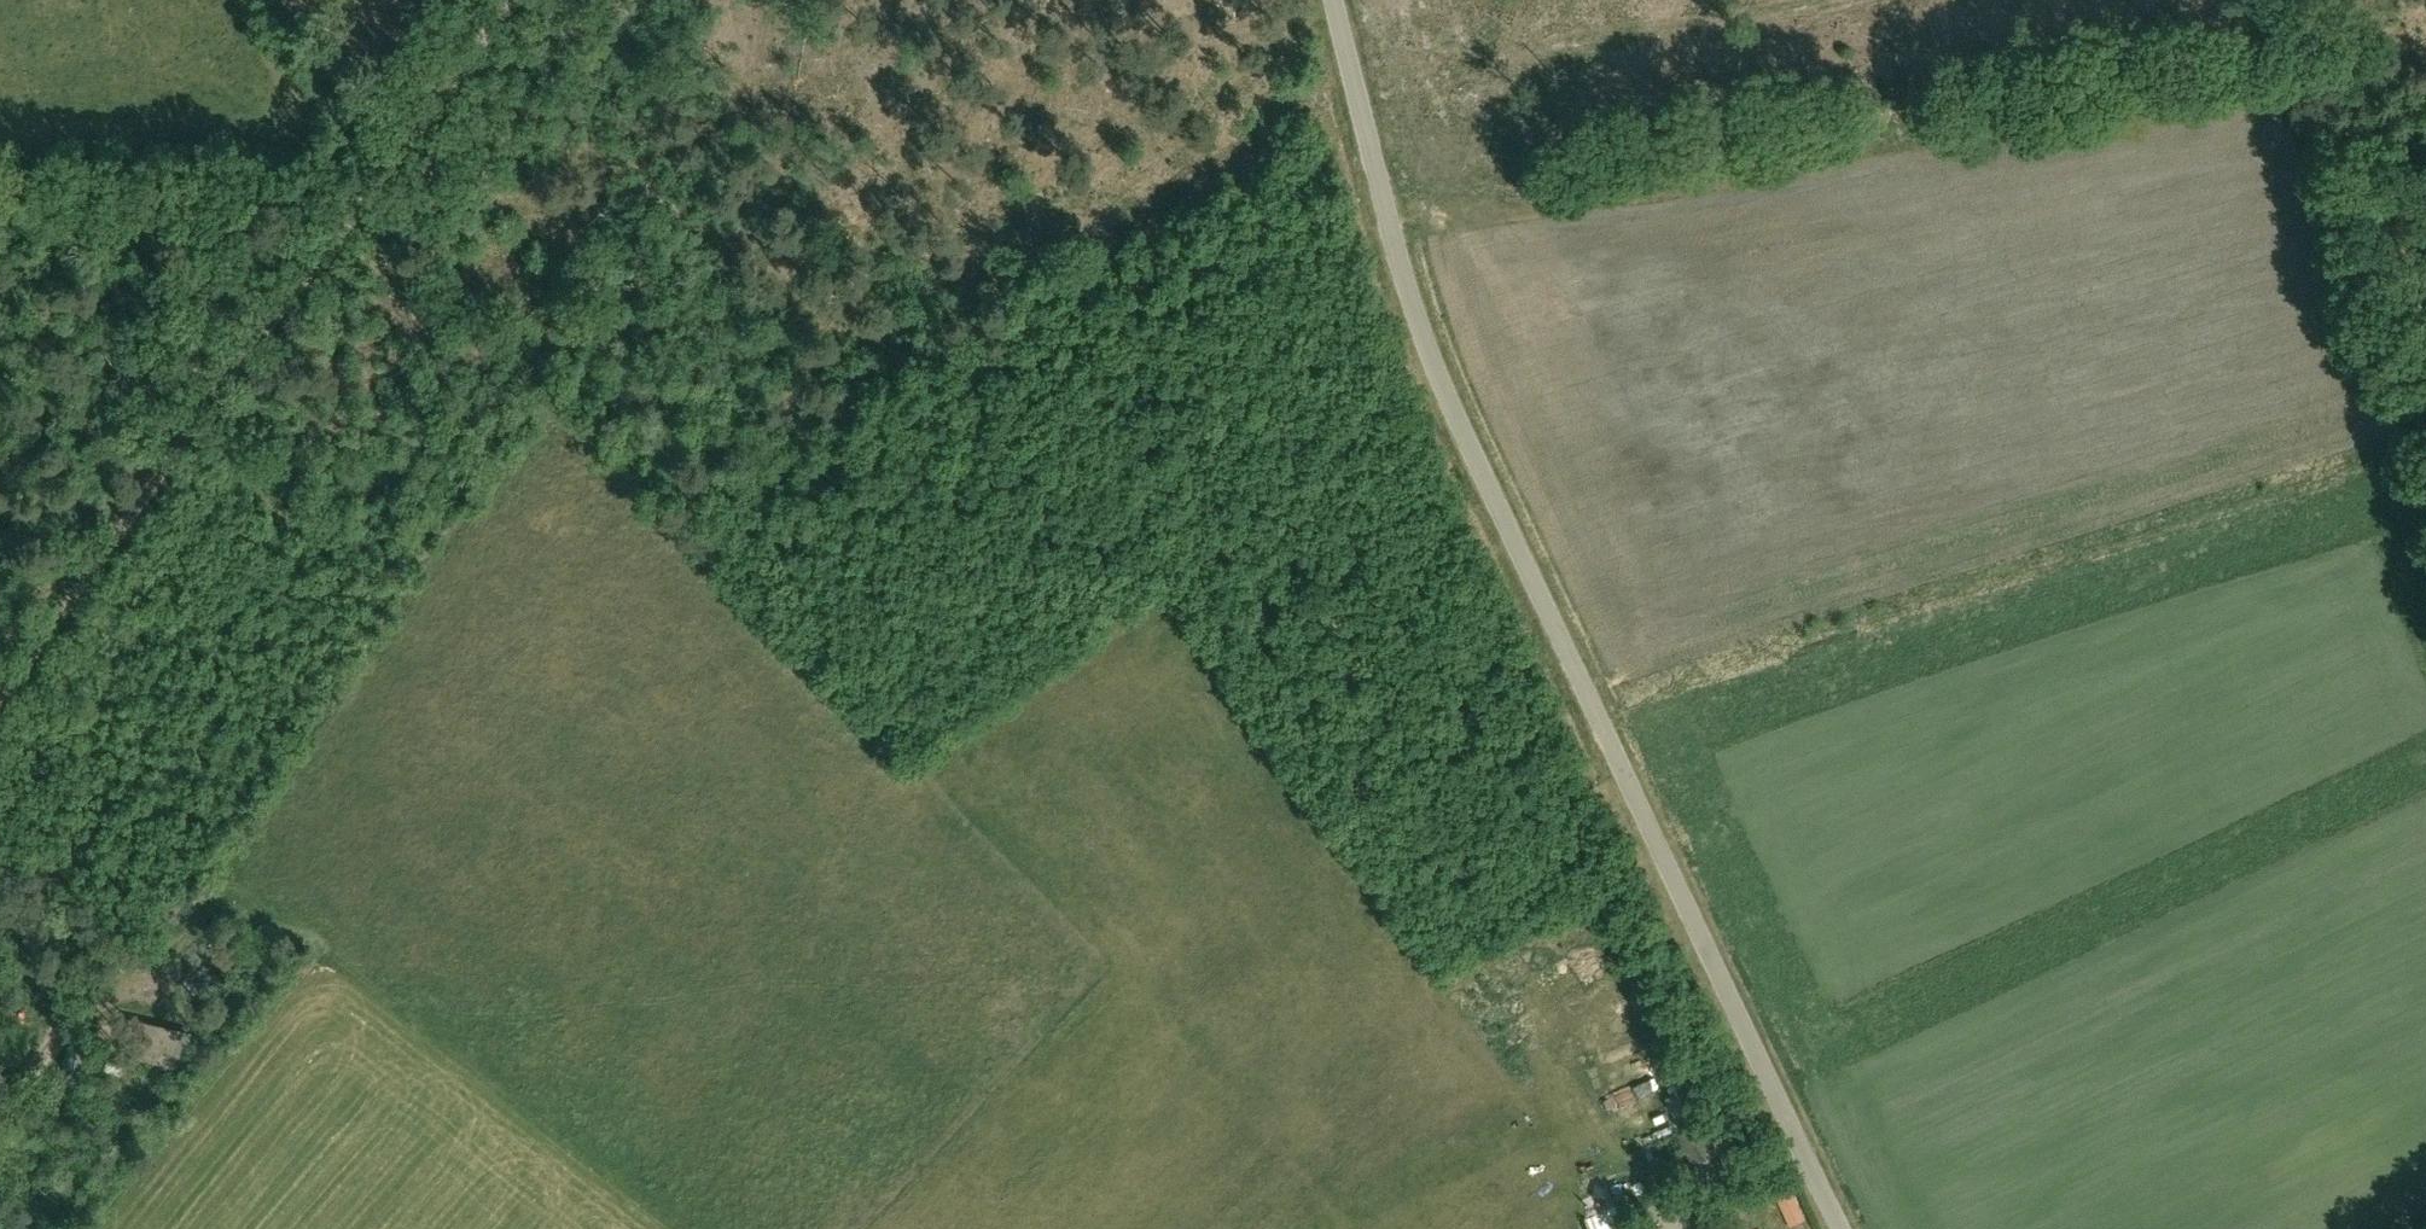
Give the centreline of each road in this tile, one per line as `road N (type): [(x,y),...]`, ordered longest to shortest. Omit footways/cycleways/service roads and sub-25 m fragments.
road 1 (unclassified): [(1845,1228),(1445,385),(1389,225),(1338,0)]
road 2 (track): [(507,0),(0,690)]

